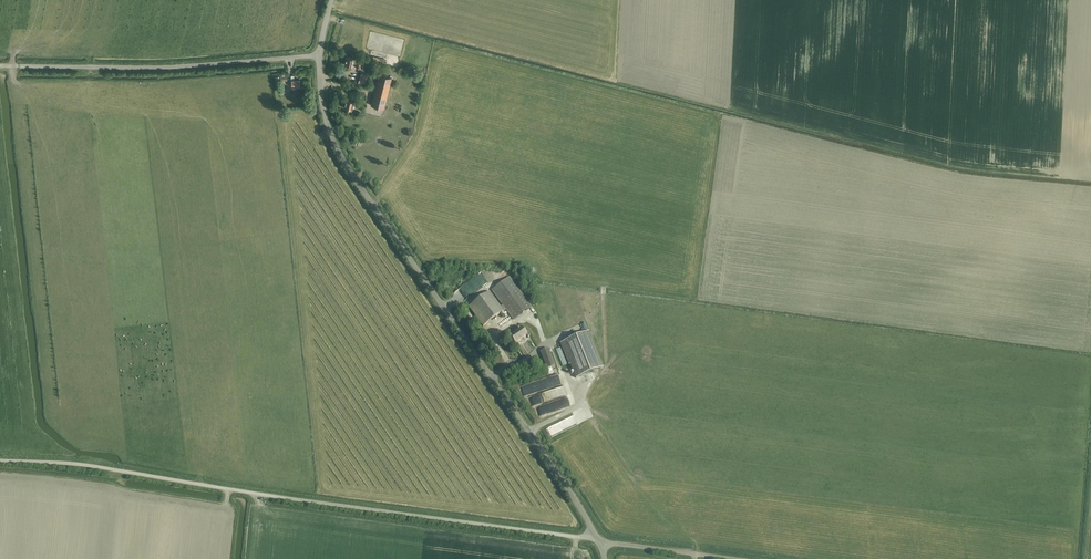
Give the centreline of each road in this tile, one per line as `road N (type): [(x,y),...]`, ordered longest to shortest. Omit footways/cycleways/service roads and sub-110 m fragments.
road 1 (unclassified): [(599,541),(0,460)]
road 2 (unclassified): [(599,541),(339,153),(319,53)]
road 3 (unclassified): [(0,66),(128,68),(319,53)]
road 4 (unclassified): [(730,558),(599,541)]

